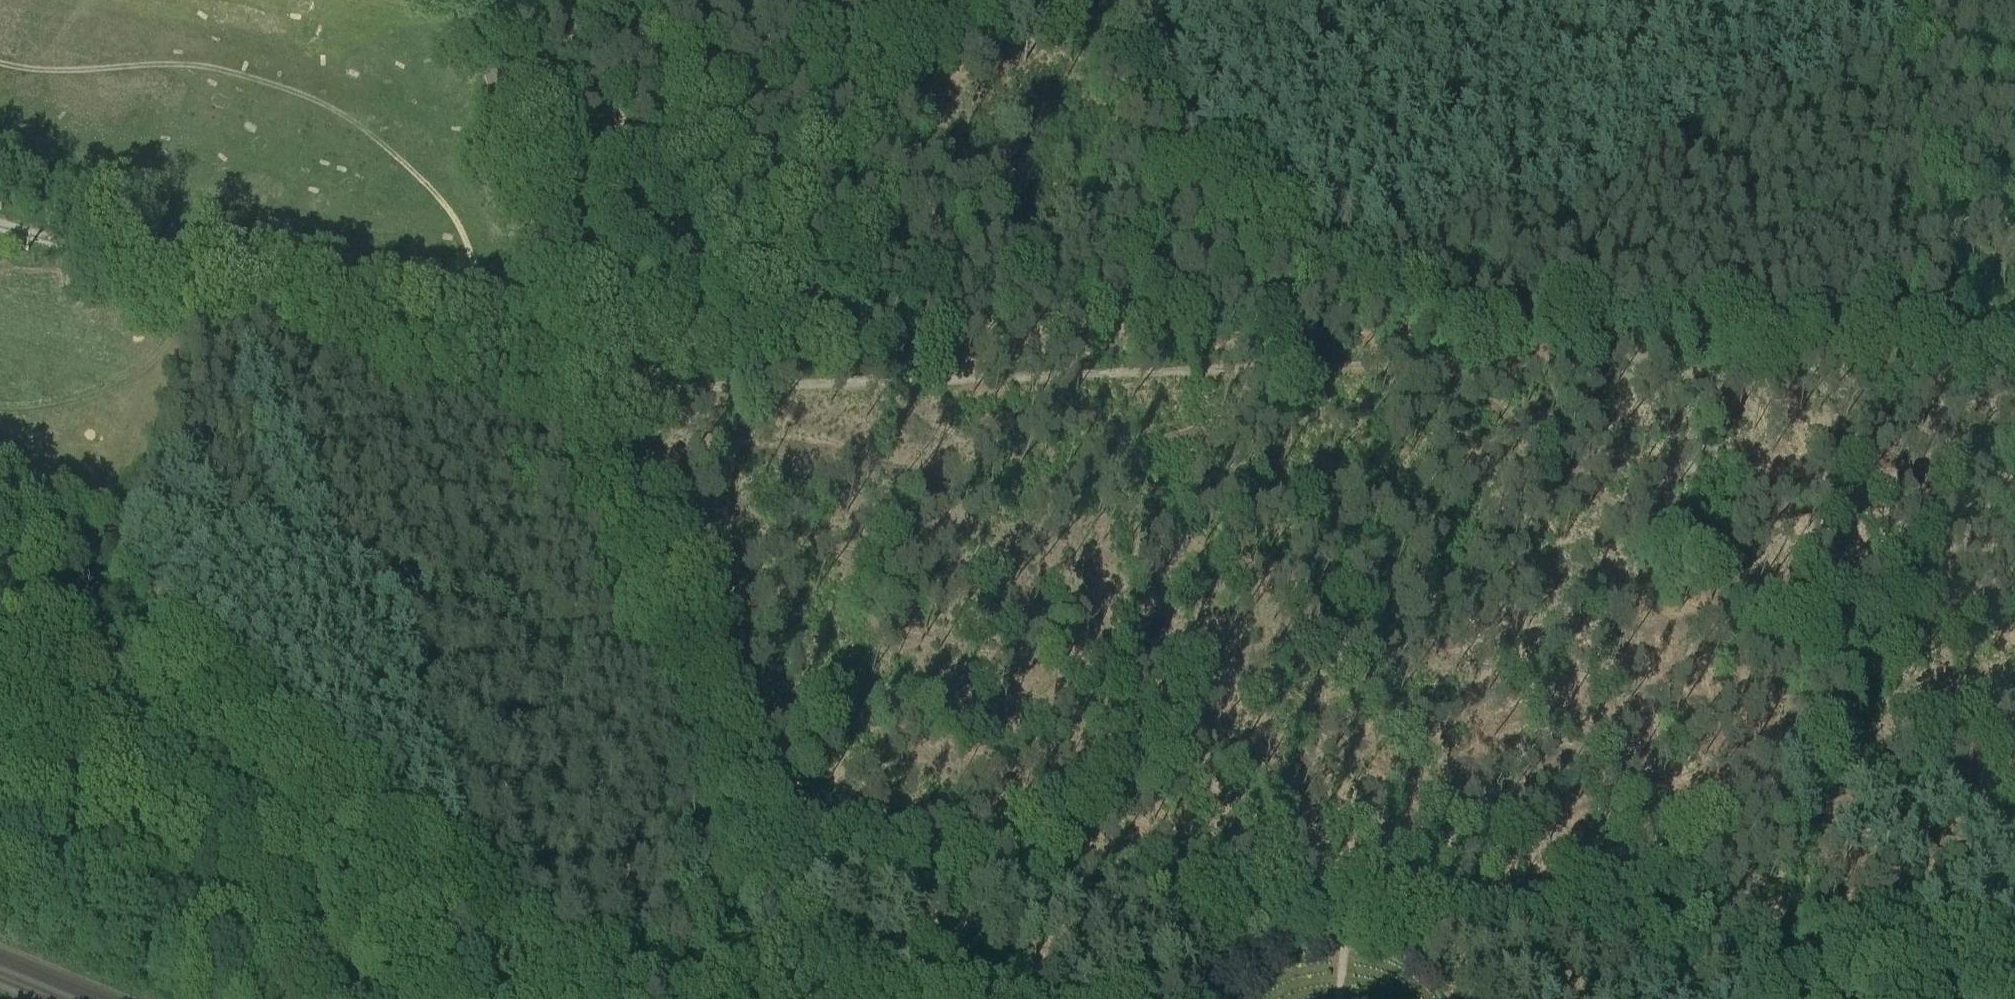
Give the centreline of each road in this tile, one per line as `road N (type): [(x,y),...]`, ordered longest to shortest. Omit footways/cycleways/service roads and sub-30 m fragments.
road 1 (unclassified): [(803,998),(471,0)]
road 2 (track): [(602,391),(0,226)]
road 3 (track): [(0,761),(64,793),(359,998)]

